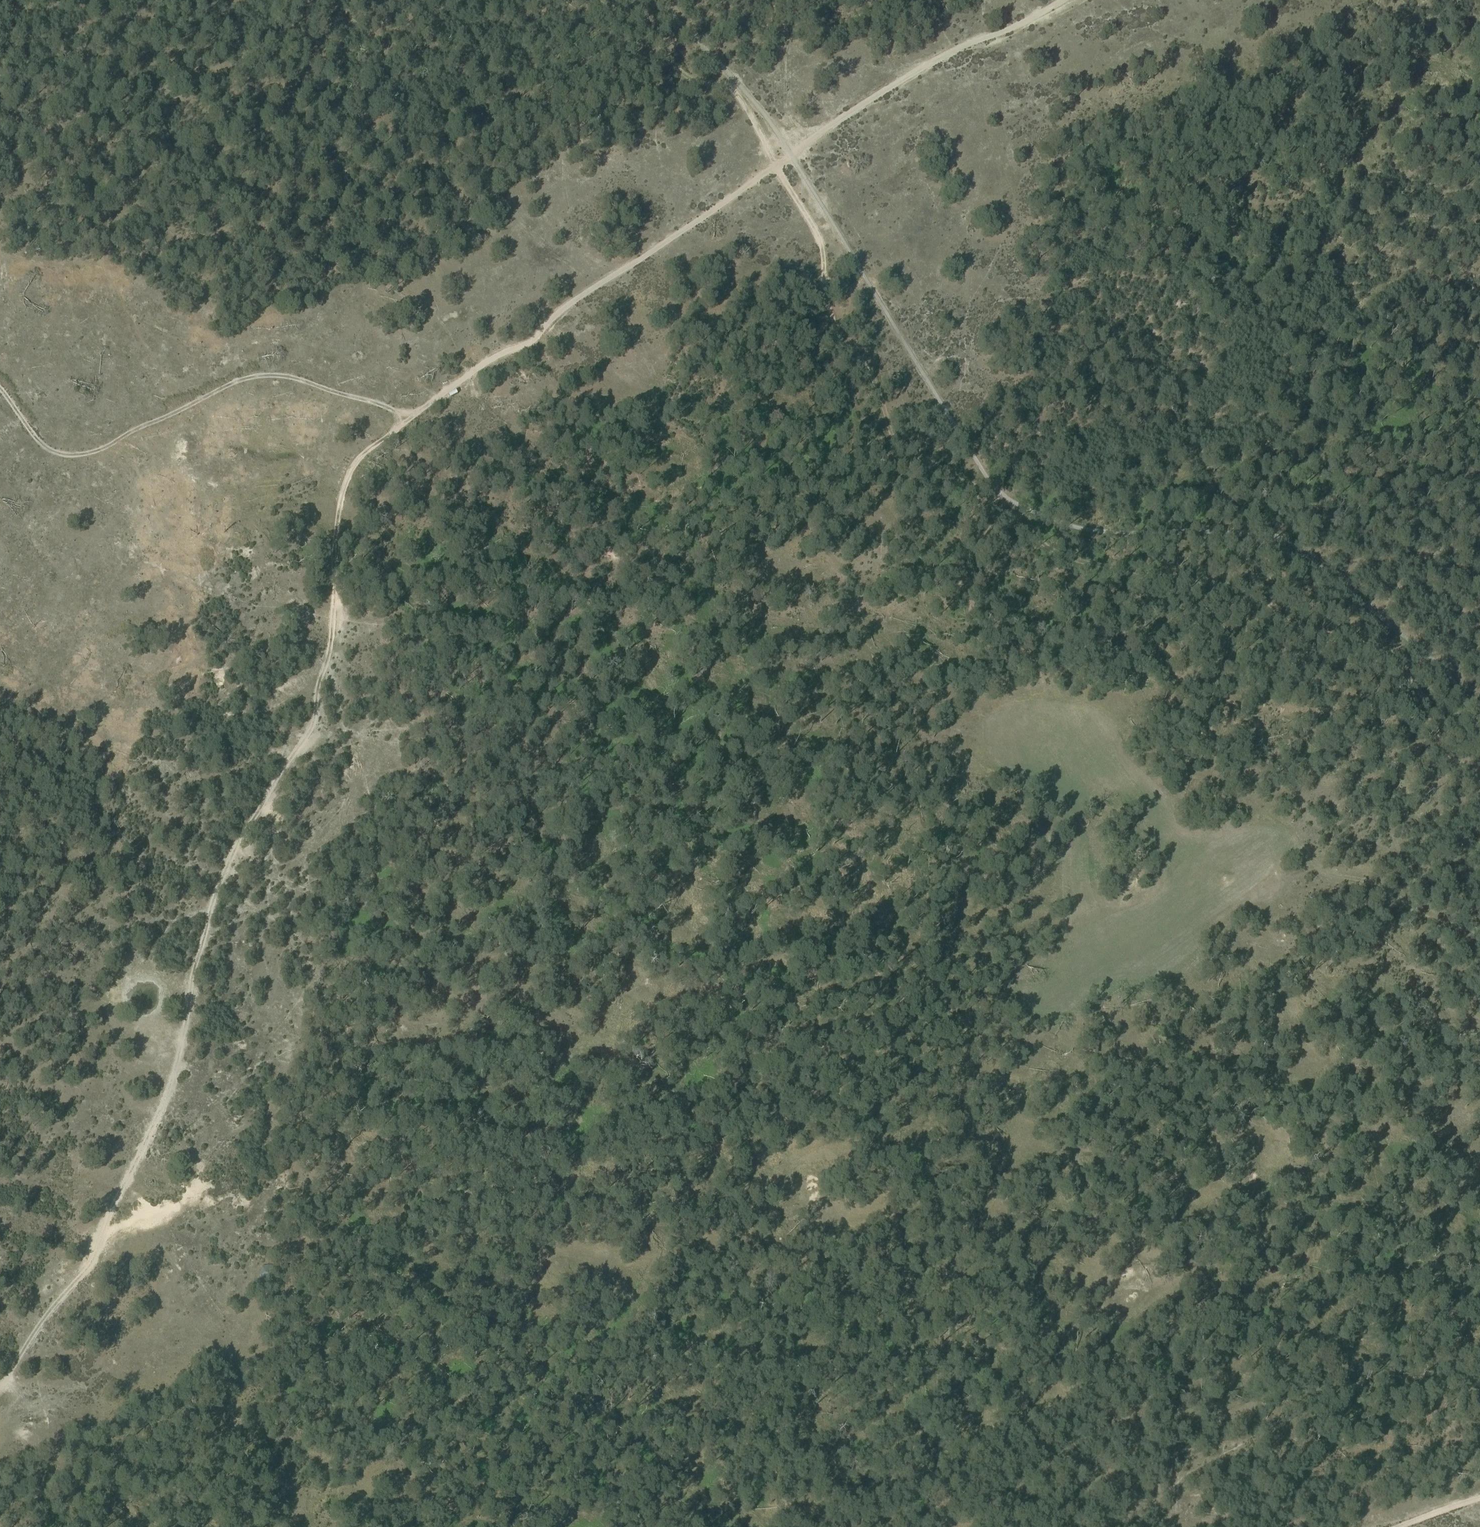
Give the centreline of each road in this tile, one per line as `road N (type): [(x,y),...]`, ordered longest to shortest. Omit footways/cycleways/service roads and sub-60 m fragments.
road 1 (track): [(1064,0),(865,103),(563,310),(528,343),(464,378),(354,463),(339,510),(331,639),(312,724),(217,888),(174,1074),(93,1260),(0,1386)]
road 2 (track): [(417,414),(311,384),(256,377),(69,456),(36,438),(0,388)]

